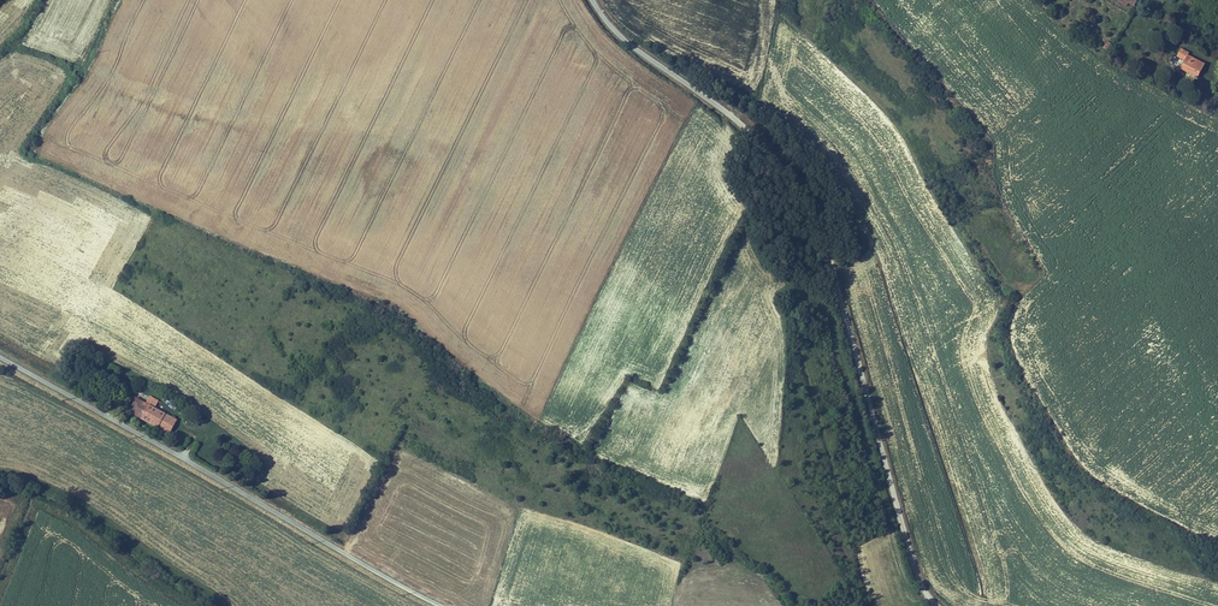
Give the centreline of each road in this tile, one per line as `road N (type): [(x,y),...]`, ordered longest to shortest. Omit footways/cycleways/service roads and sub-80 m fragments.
road 1 (tertiary): [(937,605),(912,561),(811,207),(748,131),(628,43),(592,0)]
road 2 (unclassified): [(0,357),(442,605)]

